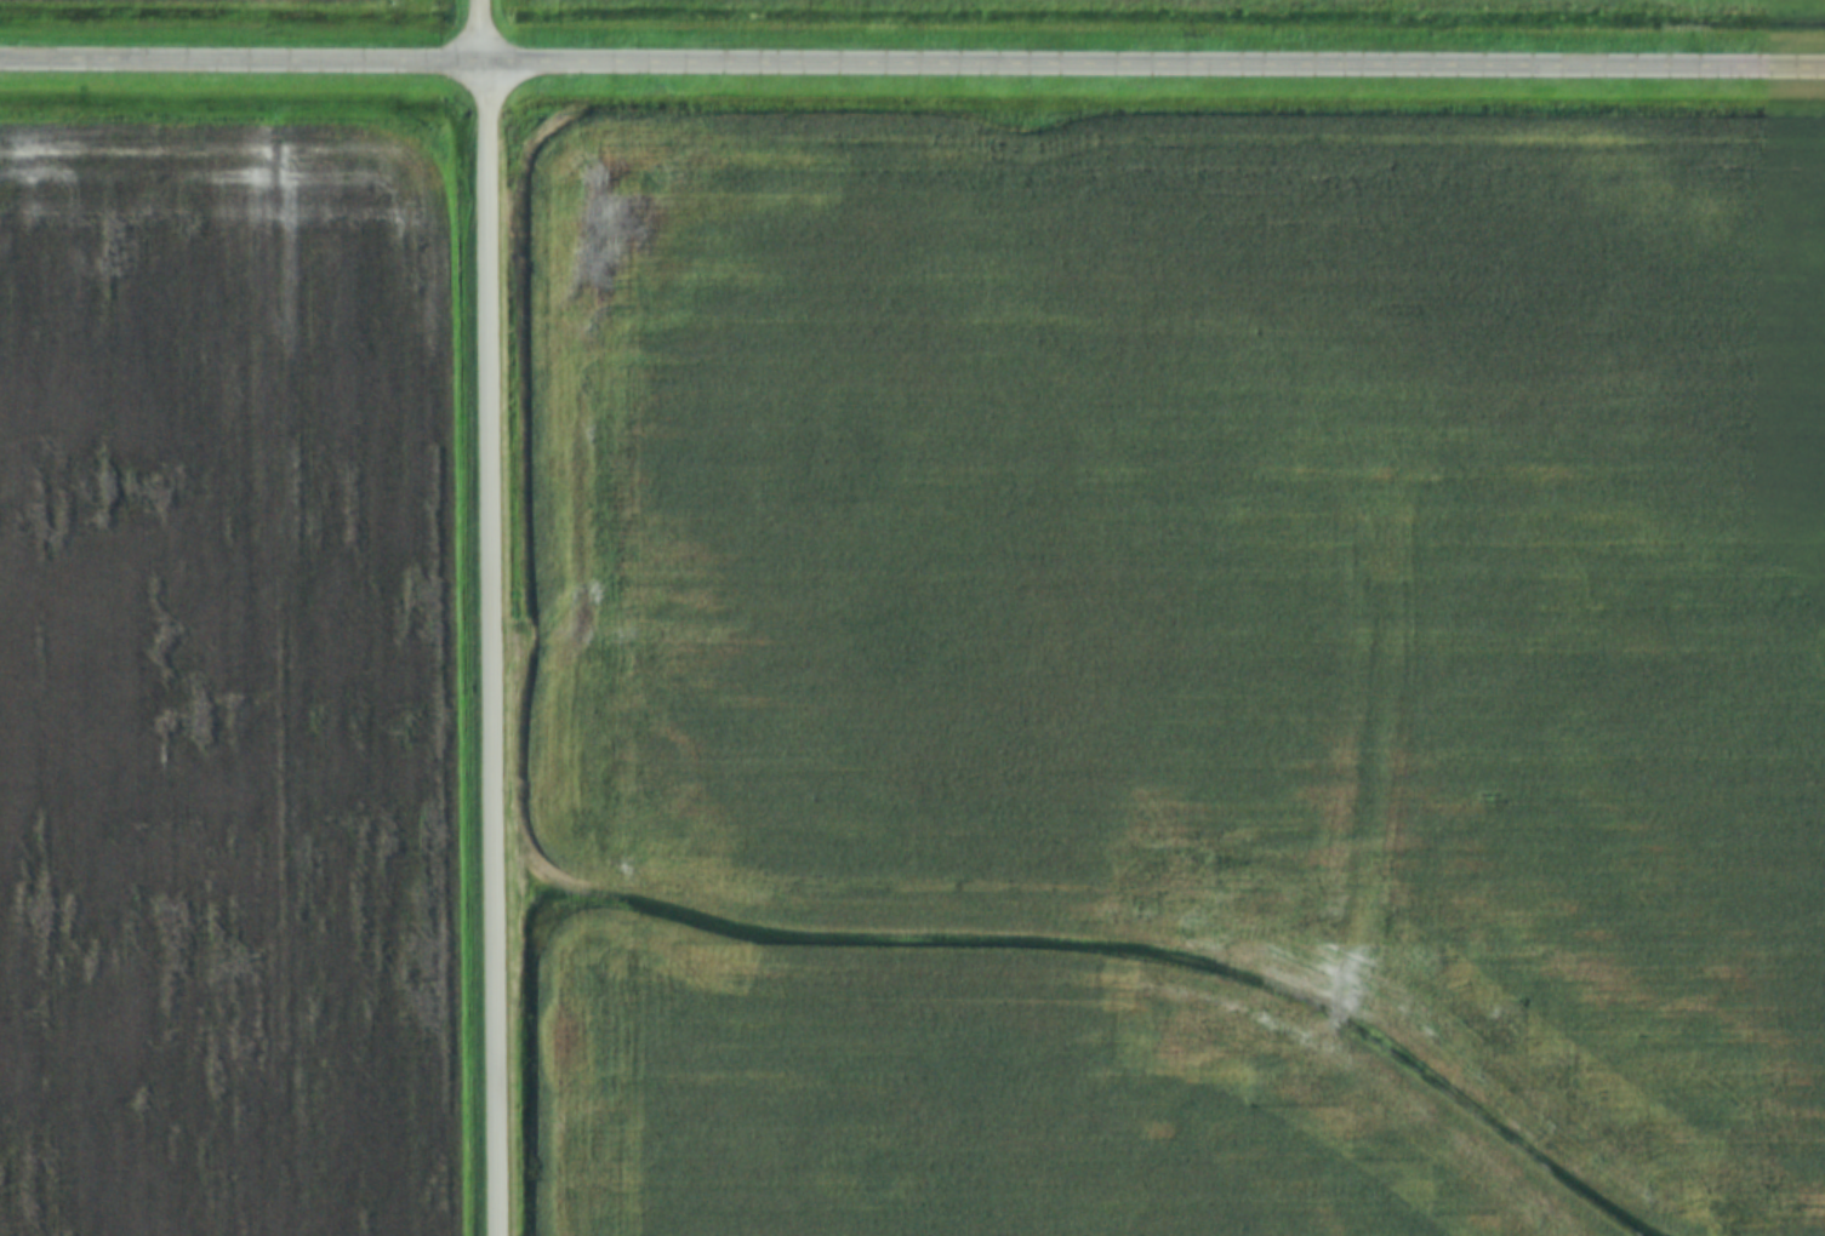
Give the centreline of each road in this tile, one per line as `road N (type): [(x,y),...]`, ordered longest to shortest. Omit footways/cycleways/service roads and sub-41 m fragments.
road 1 (tertiary): [(1824,67),(0,58)]
road 2 (tertiary): [(503,1235),(490,62)]

